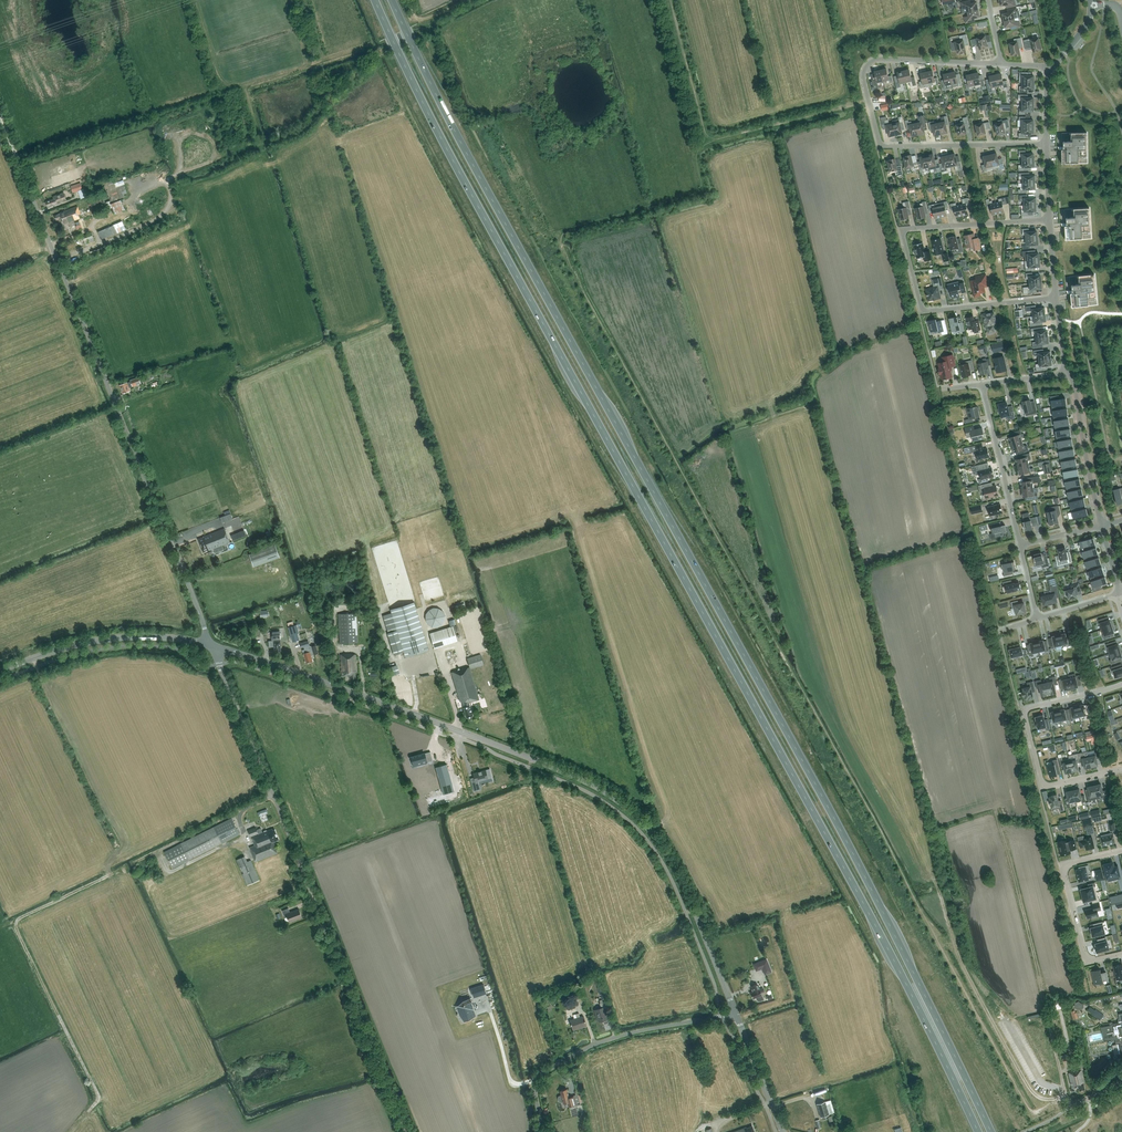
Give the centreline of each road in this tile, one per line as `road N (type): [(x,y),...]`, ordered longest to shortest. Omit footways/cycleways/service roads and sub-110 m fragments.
road 1 (trunk): [(375,0),(432,122),(866,907),(978,1131)]
road 2 (trunk): [(991,1131),(846,839),(485,187),(392,0)]
road 3 (tertiary): [(736,1012),(669,855),(621,802),(532,759),(219,648)]
road 4 (unclassified): [(408,1131),(219,648)]
road 5 (unclassified): [(206,644),(20,167)]
road 6 (residential): [(1047,145),(881,144),(863,80),(870,62),(1001,64)]
road 7 (residential): [(1050,221),(909,229),(904,238),(924,310),(1056,298)]
road 8 (track): [(1069,1097),(1043,1098),(1030,1089),(967,975),(934,871)]
road 9 (unclassified): [(540,1131),(534,1086),(552,1066),(615,1037),(736,1012)]
road 10 (residential): [(1121,769),(1044,784),(1024,714),(1121,685)]
road 11 (tertiary): [(206,644),(103,640),(0,671)]
road 12 (residential): [(1121,954),(1085,956),(1064,875),(1072,863),(1121,851)]
road 13 (residential): [(1021,545),(982,384)]
road 14 (residential): [(1102,526),(1075,381),(1067,373)]
road 15 (tertiary): [(783,1131),(736,1012)]

